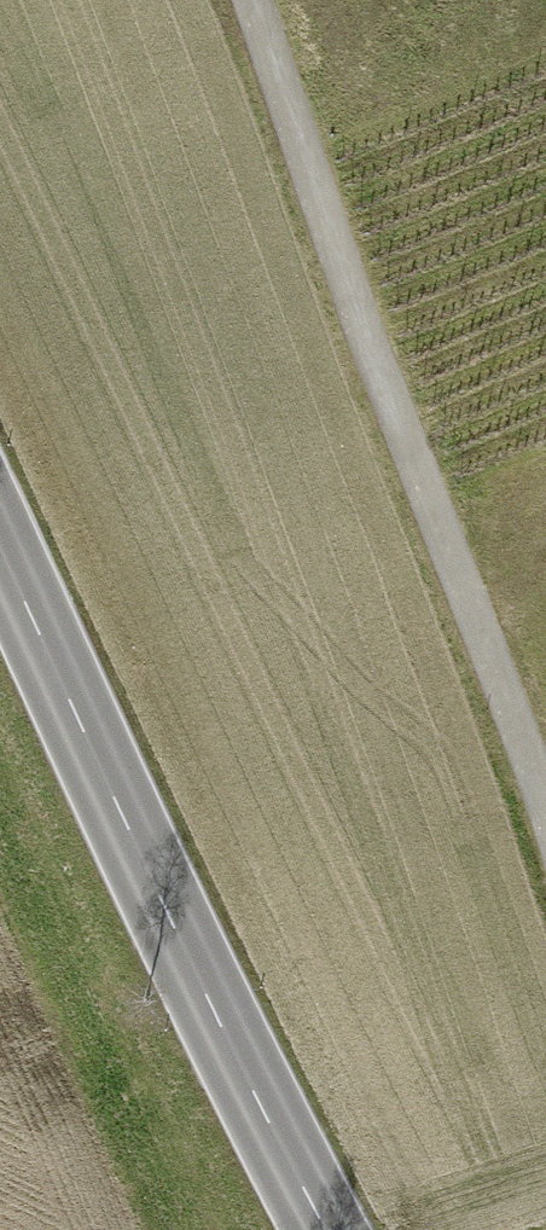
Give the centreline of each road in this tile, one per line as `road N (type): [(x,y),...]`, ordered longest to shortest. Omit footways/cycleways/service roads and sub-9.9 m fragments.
road 1 (track): [(252,0),(545,818)]
road 2 (primary): [(0,539),(167,911),(328,1229)]

